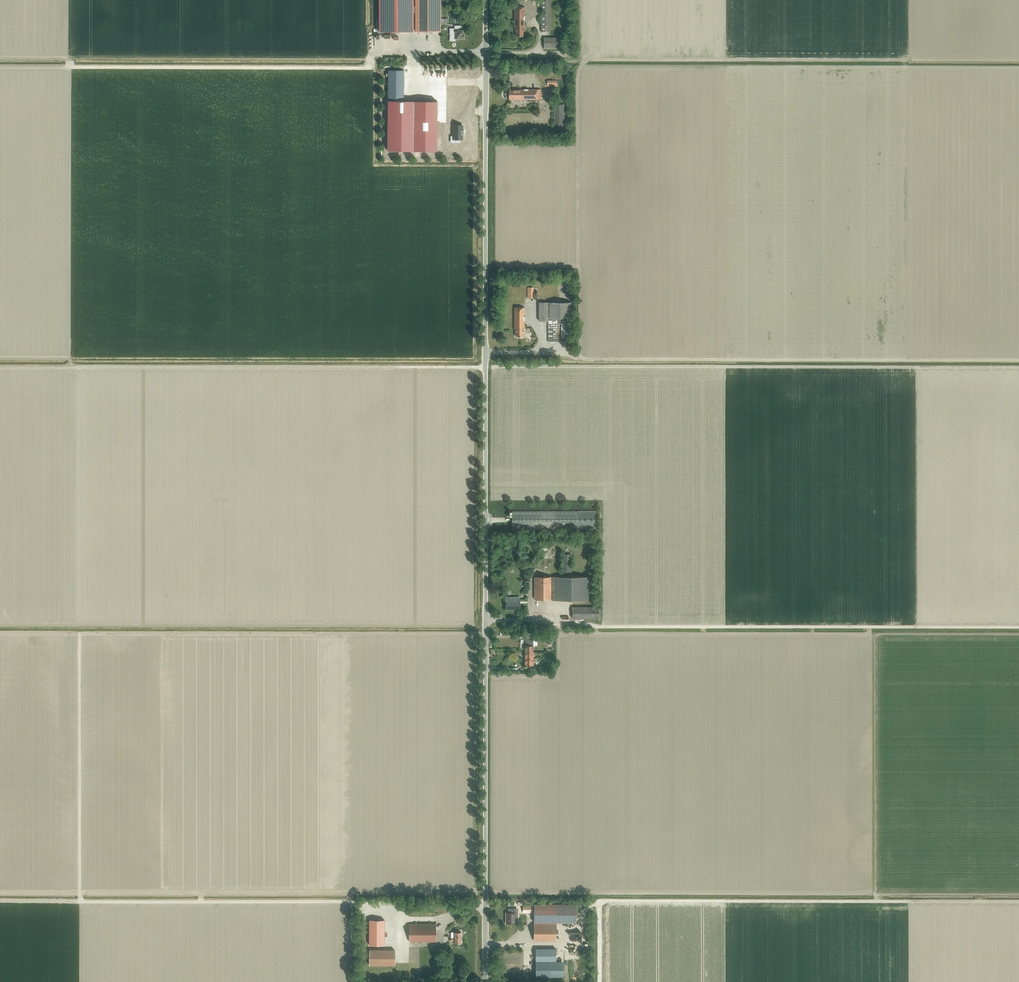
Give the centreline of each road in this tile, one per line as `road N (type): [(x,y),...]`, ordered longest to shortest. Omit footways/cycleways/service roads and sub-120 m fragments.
road 1 (unclassified): [(485,981),(485,0)]

